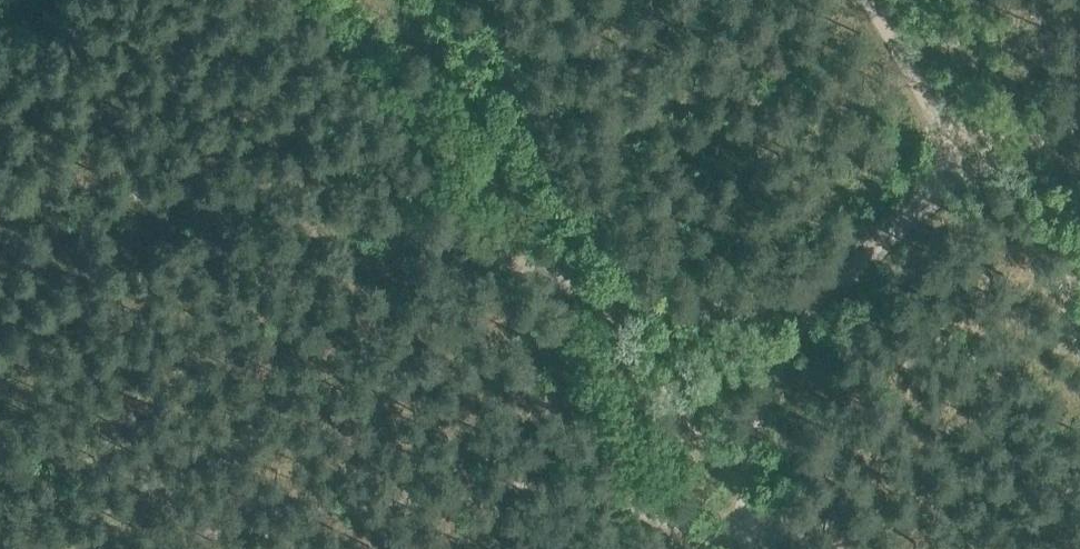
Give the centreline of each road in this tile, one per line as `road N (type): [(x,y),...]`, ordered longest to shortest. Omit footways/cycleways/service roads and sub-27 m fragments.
road 1 (track): [(1079,118),(1040,130),(953,132),(920,197),(868,258),(804,296),(729,320),(578,288),(438,240)]
road 2 (track): [(438,240),(307,216),(152,264),(0,331)]
road 3 (track): [(748,548),(743,497),(804,296)]
road 4 (track): [(953,132),(864,0)]

